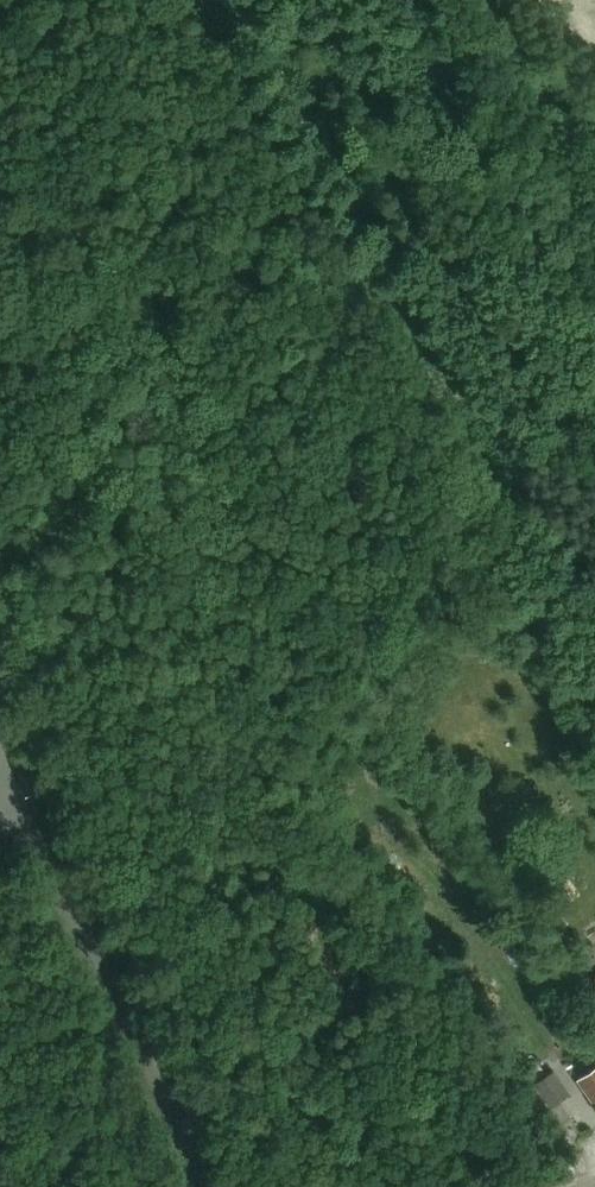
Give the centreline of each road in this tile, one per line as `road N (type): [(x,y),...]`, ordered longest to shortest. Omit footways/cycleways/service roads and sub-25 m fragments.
road 1 (unclassified): [(204,1186),(10,804)]

